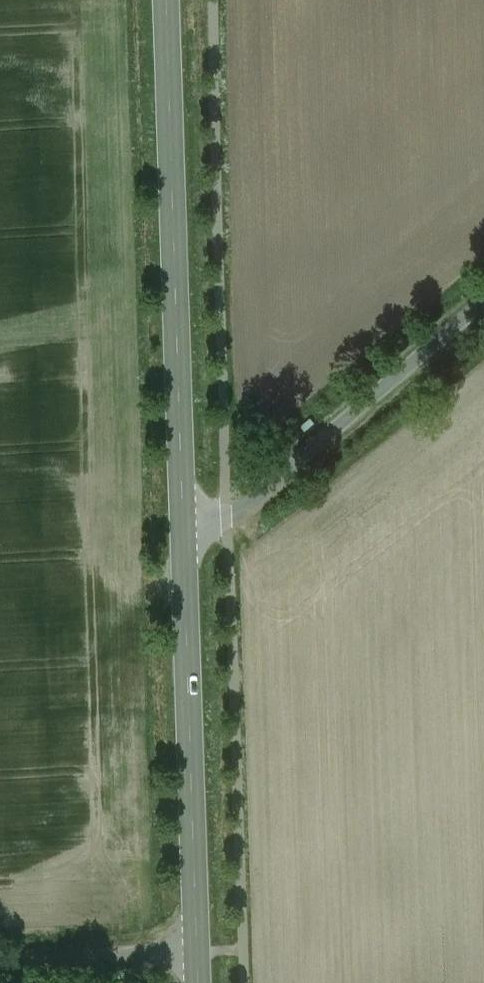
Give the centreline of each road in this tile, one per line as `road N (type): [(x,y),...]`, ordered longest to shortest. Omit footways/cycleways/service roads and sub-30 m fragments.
road 1 (secondary): [(184,537),(167,0)]
road 2 (secondary): [(198,953),(184,537)]
road 3 (unclassified): [(184,537),(260,495),(483,304)]
road 4 (unclassified): [(0,963),(198,953)]

